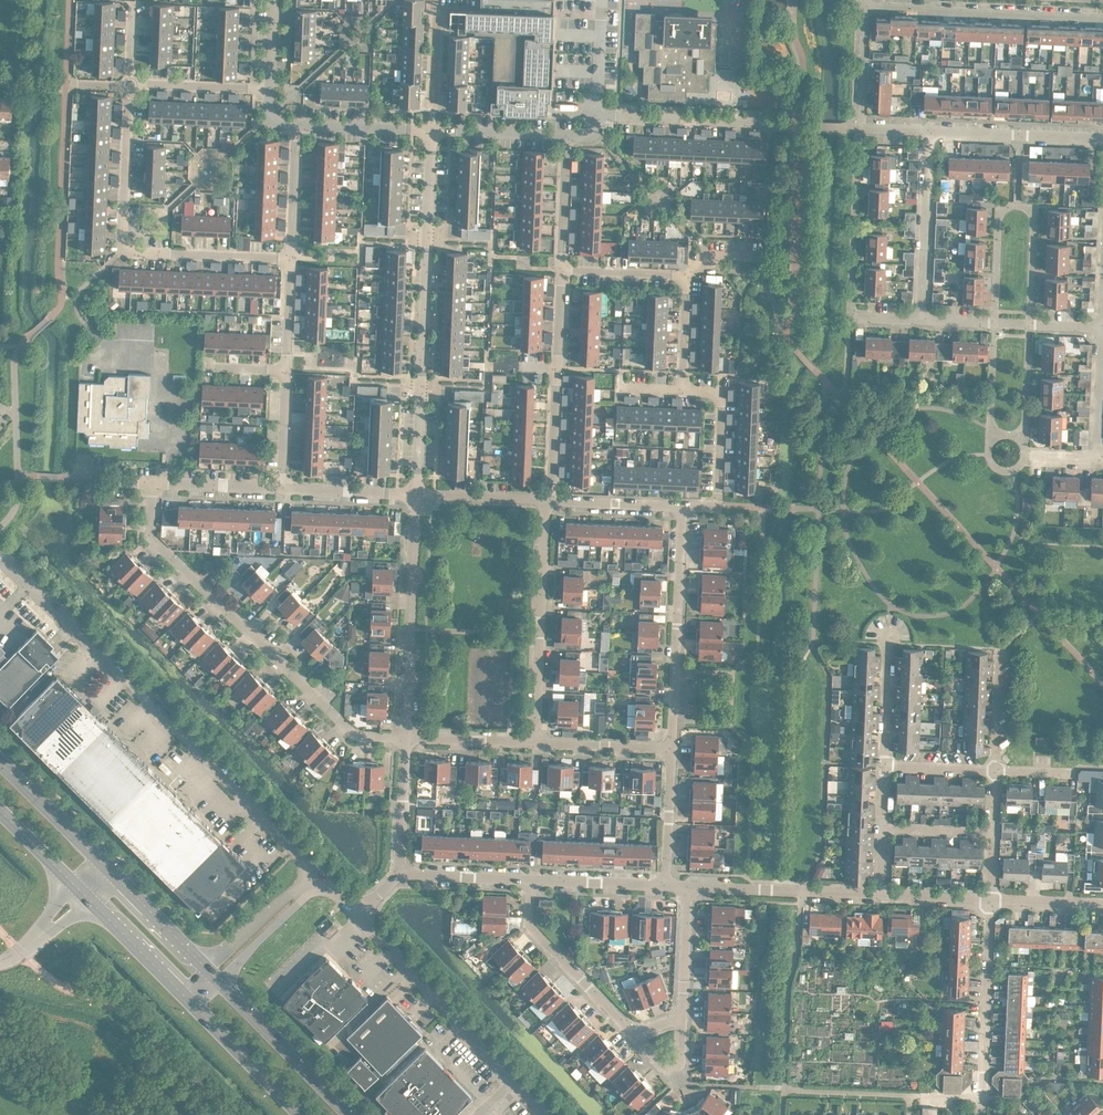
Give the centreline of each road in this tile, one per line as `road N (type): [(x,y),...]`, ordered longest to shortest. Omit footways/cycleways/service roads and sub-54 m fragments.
road 1 (unclassified): [(316,875),(0,558)]
road 2 (residential): [(406,740),(359,740),(152,539),(153,483)]
road 3 (residential): [(416,498),(430,131)]
road 4 (residential): [(292,259),(121,251),(127,87)]
road 5 (residential): [(928,131),(595,116)]
road 6 (unclassified): [(545,1114),(357,916)]
road 7 (residential): [(673,752),(682,509)]
road 8 (residential): [(538,746),(545,503)]
road 9 (residential): [(406,740),(416,498)]
road 10 (residential): [(1102,18),(867,6)]
road 11 (residential): [(553,503),(560,273)]
road 12 (residential): [(982,1114),(991,900)]
road 13 (residential): [(636,1036),(529,928),(529,880)]
road 14 (residential): [(881,896),(688,892)]
road 15 (residential): [(922,320),(928,131)]
road 16 (secondary): [(353,1114),(222,979)]
road 17 (residential): [(1102,328),(922,320)]
road 18 (residential): [(1102,138),(928,131)]
road 19 (secondary): [(186,1000),(300,1114)]
road 20 (secondary): [(111,870),(0,758)]
road 21 (residential): [(681,392),(721,392),(717,508)]
road 22 (residential): [(222,979),(304,900),(316,875)]
road 23 (residential): [(316,875),(210,967)]
road 24 (residential): [(127,87),(267,94)]
road 25 (residential): [(668,887),(529,880)]
road 26 (secondary): [(210,967),(111,870)]
road 27 (secondary): [(91,903),(186,1000)]
road 28 (residential): [(673,752),(538,746)]
road 29 (residential): [(668,887),(673,752)]
road 30 (residential): [(560,273),(564,138)]
road 31 (residential): [(564,138),(430,131)]
road 32 (residential): [(401,874),(406,740)]
road 33 (residential): [(430,131),(296,127)]
road 34 (residential): [(416,498),(283,491)]
road 35 (residential): [(885,767),(889,634)]
road 36 (residential): [(538,746),(406,740)]
road 37 (residential): [(292,259),(296,127)]
road 38 (residential): [(1097,462),(1102,331)]
road 39 (residential): [(283,491),(153,483)]
road 40 (residential): [(682,509),(553,503)]
road 41 (residential): [(545,503),(416,498)]
road 42 (residential): [(529,880),(401,874)]
road 43 (residential): [(560,273),(688,278)]
road 44 (residential): [(688,892),(683,1019)]
road 45 (residential): [(0,82),(127,87)]

